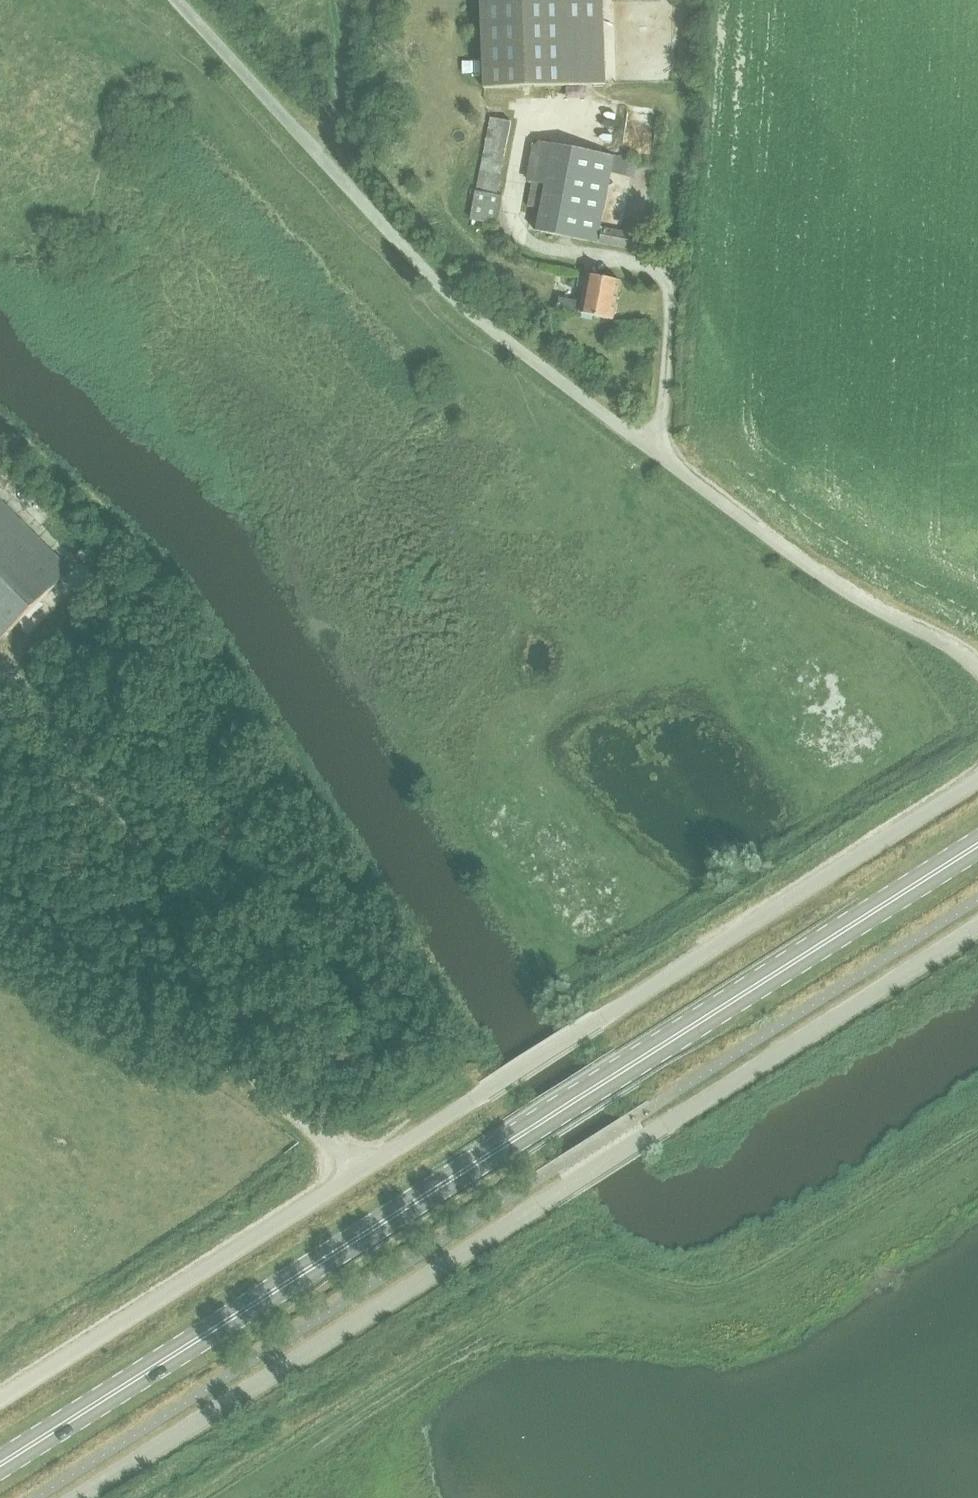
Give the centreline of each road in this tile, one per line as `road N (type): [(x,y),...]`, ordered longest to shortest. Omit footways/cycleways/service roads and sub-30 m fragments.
road 1 (primary): [(0,1466),(977,845)]
road 2 (unclassified): [(0,1397),(977,778)]
road 3 (unclassified): [(77,1497),(977,926)]
road 4 (unclassified): [(977,670),(946,644),(832,583),(484,322),(426,271),(178,0)]

